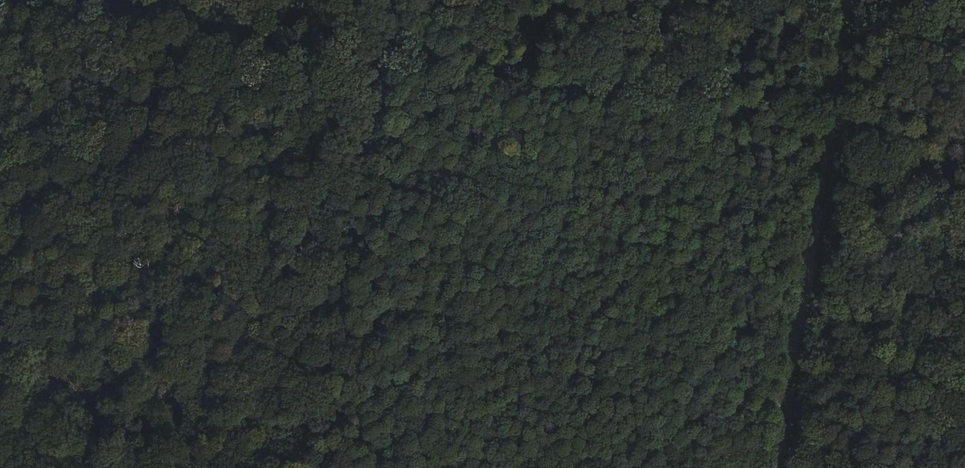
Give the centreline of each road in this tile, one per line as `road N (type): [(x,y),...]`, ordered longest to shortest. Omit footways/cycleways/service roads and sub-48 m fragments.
road 1 (track): [(133,0),(964,161)]
road 2 (track): [(402,0),(307,467)]

